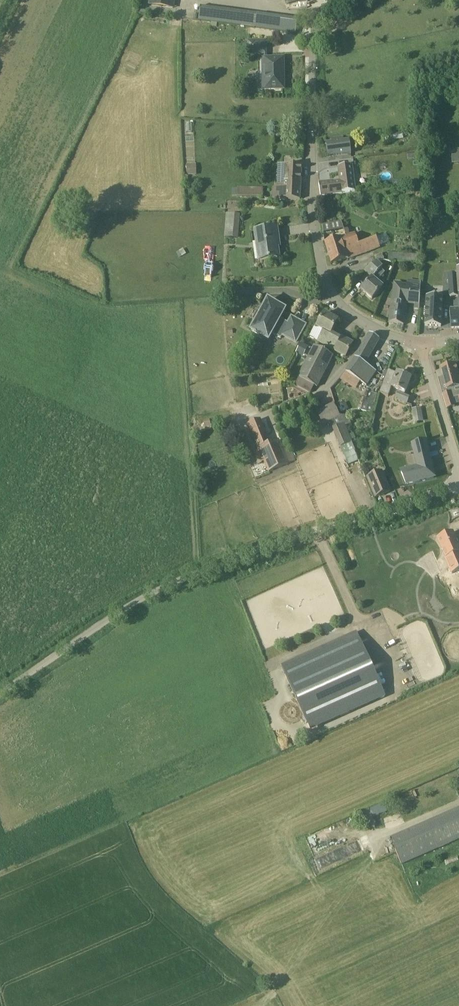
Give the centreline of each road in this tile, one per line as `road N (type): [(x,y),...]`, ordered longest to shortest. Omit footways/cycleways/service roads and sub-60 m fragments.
road 1 (unclassified): [(0,694),(179,580),(458,483)]
road 2 (residential): [(420,346),(374,329),(337,307),(326,290),(313,227),(312,131)]
road 3 (unclassified): [(312,131),(316,24),(348,0)]
road 4 (residential): [(458,468),(420,346)]

